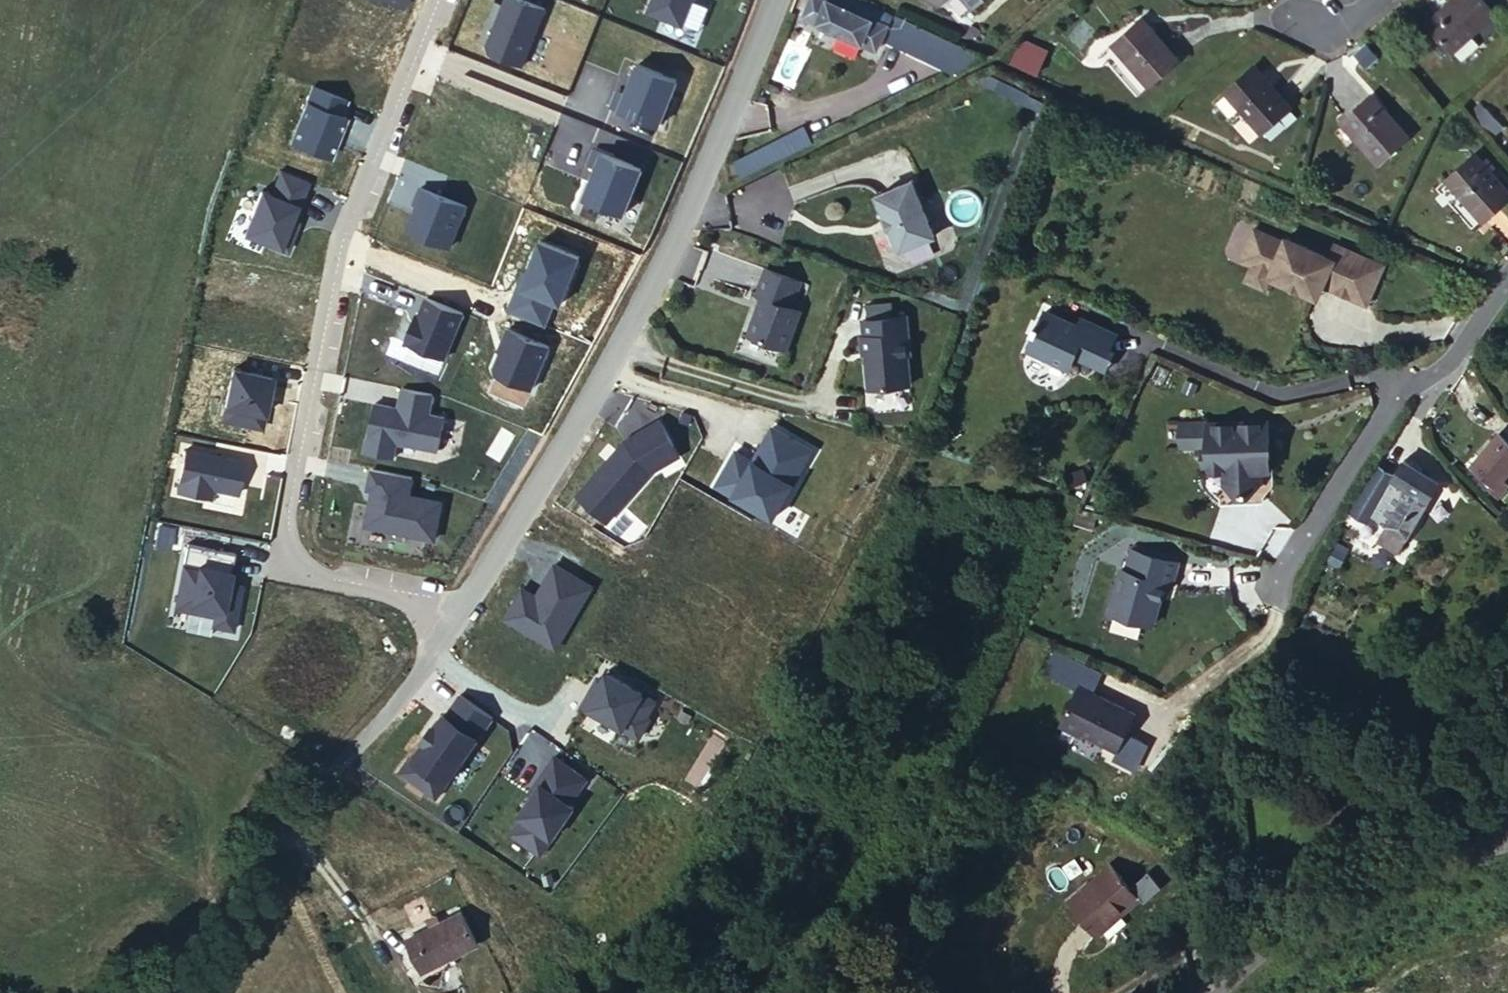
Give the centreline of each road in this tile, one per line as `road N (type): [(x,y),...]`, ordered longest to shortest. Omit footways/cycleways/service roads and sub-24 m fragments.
road 1 (residential): [(445,0),(350,233),(293,529),(297,555),(333,576),(424,601),(452,619)]
road 2 (unclassified): [(452,619),(618,341),(717,135),(772,0)]
road 3 (unclassified): [(167,992),(452,619)]
road 4 (residential): [(1279,587),(1386,397),(1452,354),(1507,277)]
road 5 (tertiary): [(1187,992),(1240,947),(1423,859),(1507,831)]

